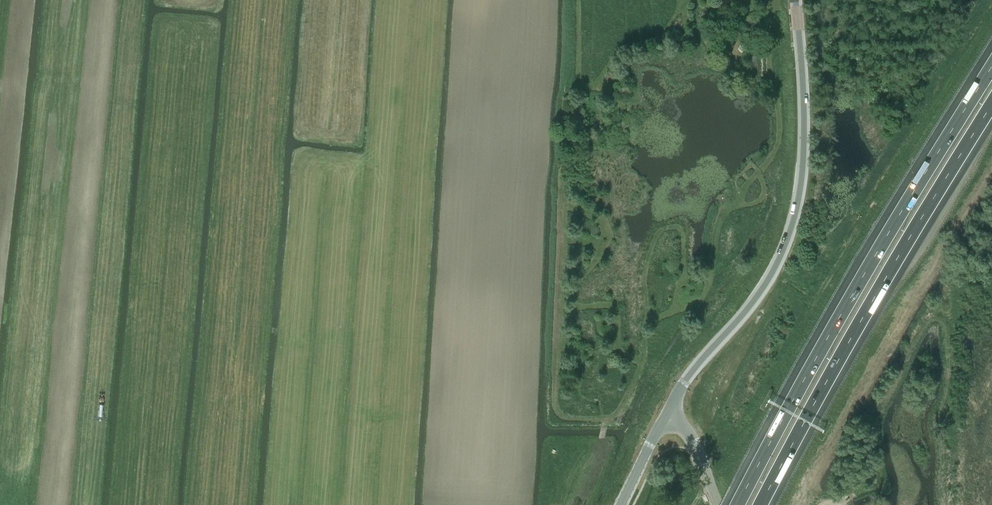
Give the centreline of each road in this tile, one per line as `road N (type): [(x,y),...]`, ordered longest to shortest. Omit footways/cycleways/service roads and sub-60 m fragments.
road 1 (motorway): [(991,66),(737,504)]
road 2 (motorway): [(761,504),(991,103)]
road 3 (tertiary): [(668,413),(751,308),(791,229),(804,158),(797,0)]

